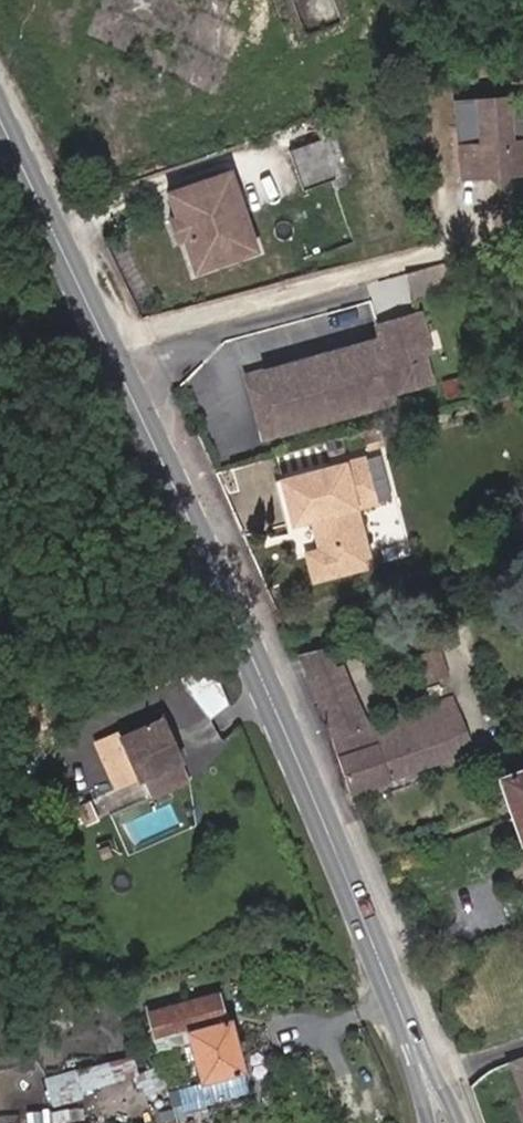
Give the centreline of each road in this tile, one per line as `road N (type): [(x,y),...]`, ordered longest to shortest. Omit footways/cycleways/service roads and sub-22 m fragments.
road 1 (tertiary): [(445,1122),(271,697),(0,115)]

